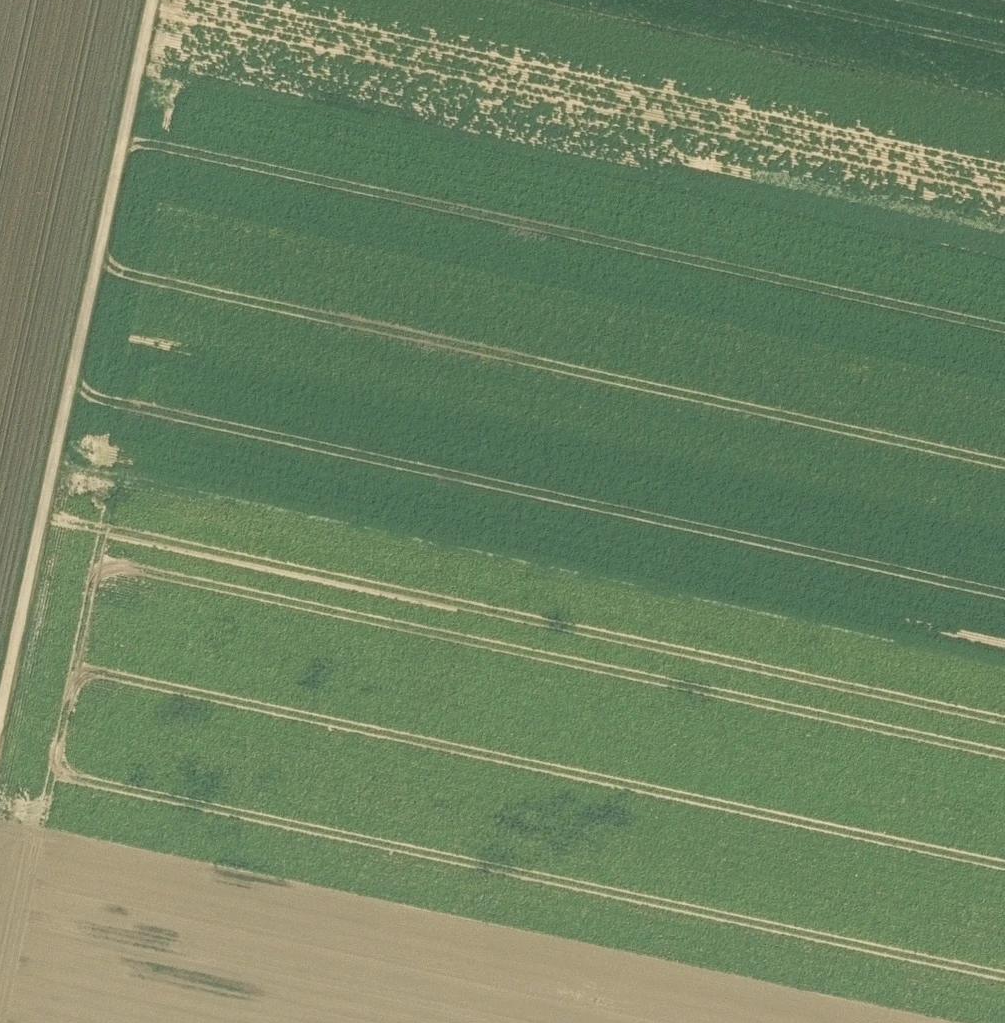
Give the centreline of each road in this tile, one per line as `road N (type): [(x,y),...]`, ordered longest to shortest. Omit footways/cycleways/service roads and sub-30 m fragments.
road 1 (track): [(0,708),(153,0)]

